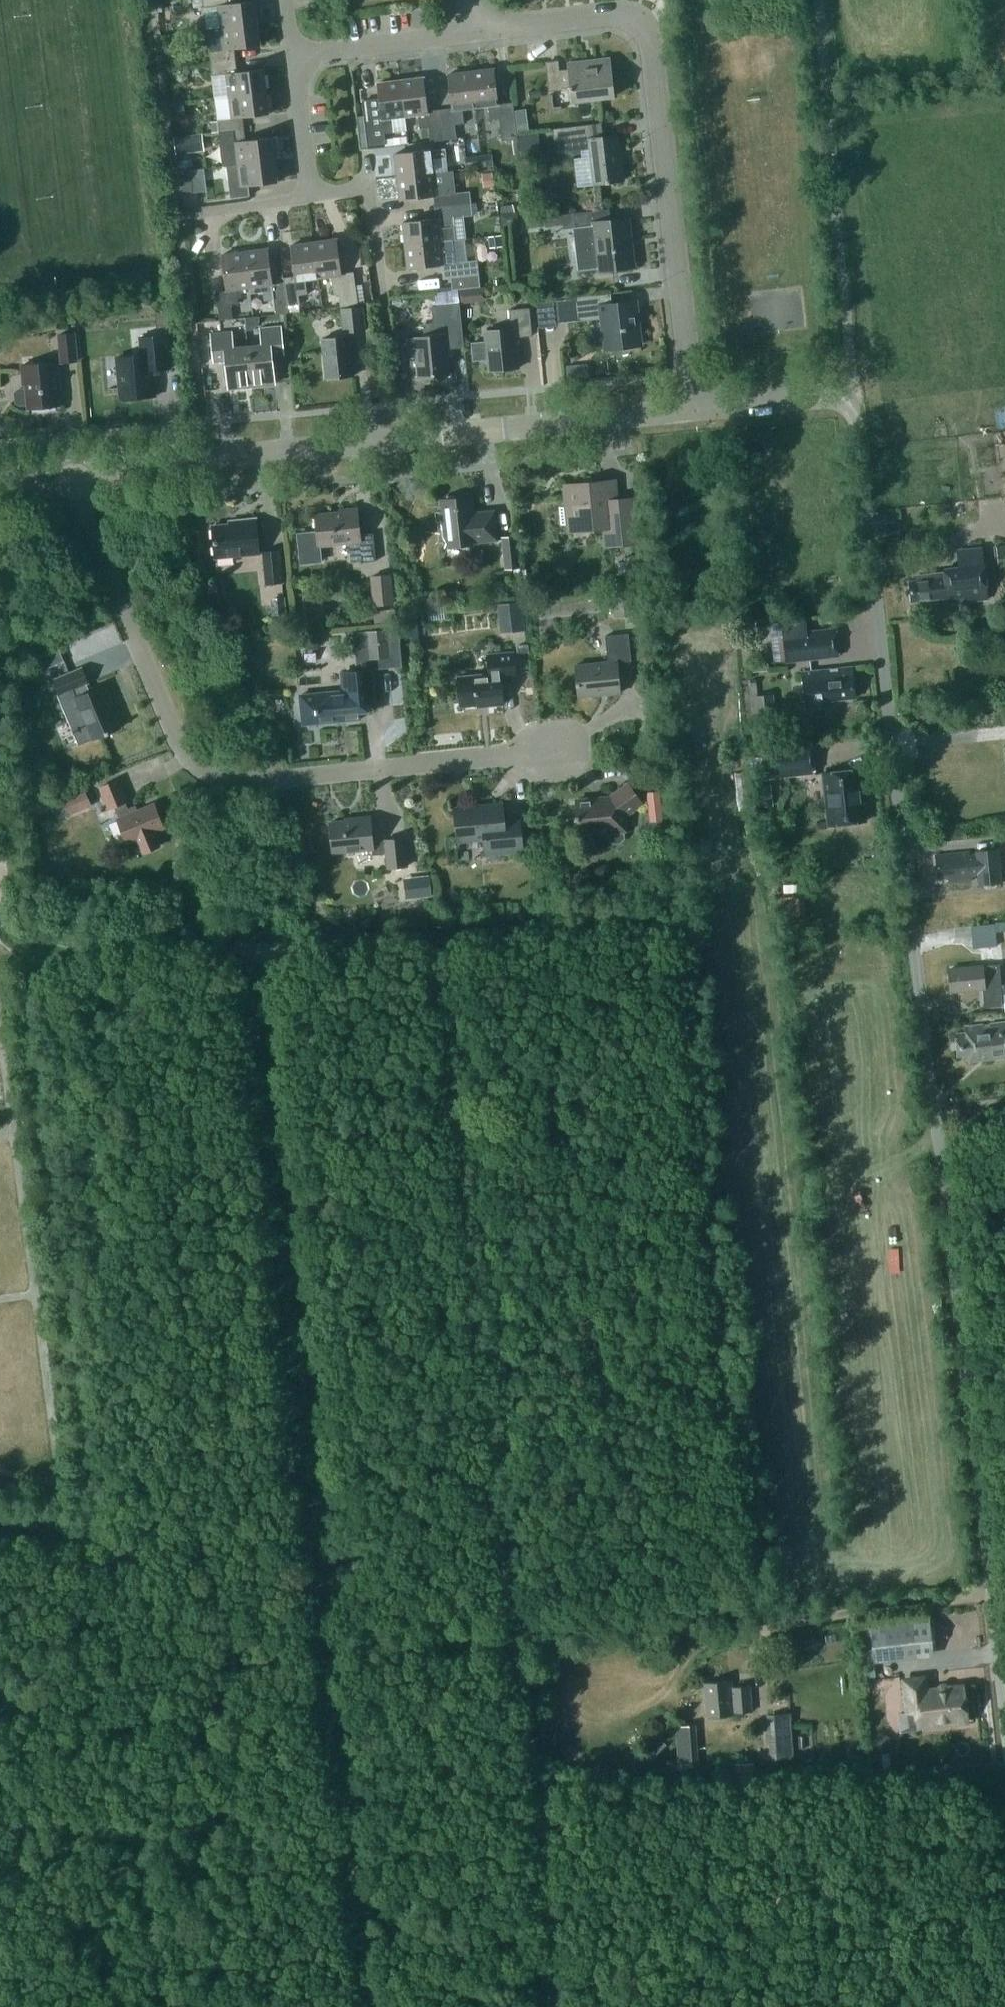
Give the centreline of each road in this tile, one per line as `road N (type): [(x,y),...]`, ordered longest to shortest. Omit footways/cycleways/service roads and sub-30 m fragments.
road 1 (track): [(0,941),(253,951),(276,976),(341,1510),(340,1575),(325,1631),(367,2006)]
road 2 (residential): [(988,1593),(853,394)]
road 3 (track): [(253,951),(407,940),(447,951),(477,940),(622,928),(653,927),(674,938),(752,1581),(742,1599)]
road 4 (track): [(558,2006),(425,949)]
road 5 (track): [(0,1528),(506,1625),(742,1599),(743,1607)]
road 6 (residential): [(552,751),(250,785),(199,770),(182,748),(65,472)]
road 7 (unclassified): [(65,472),(687,410)]
road 8 (residential): [(474,32),(615,13),(636,19),(650,34),(687,410)]
road 9 (residential): [(293,57),(474,32)]
road 10 (unclassified): [(1004,1771),(988,1593)]
road 11 (unclassified): [(687,410),(853,394)]
road 12 (residential): [(311,198),(293,57)]

